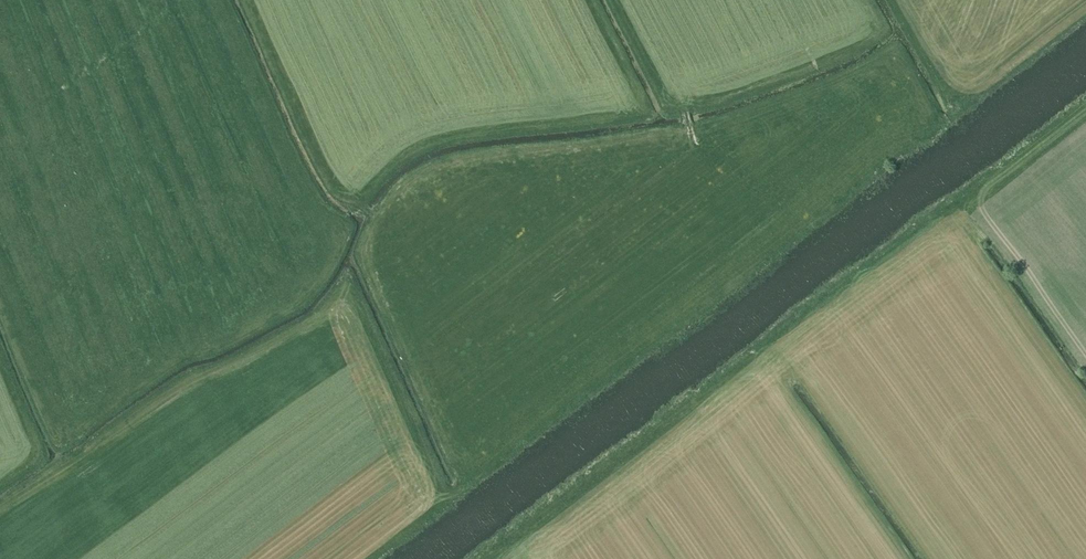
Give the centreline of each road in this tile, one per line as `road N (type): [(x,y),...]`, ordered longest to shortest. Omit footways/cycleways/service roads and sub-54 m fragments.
road 1 (track): [(618,0),(650,64),(676,94),(687,128)]

